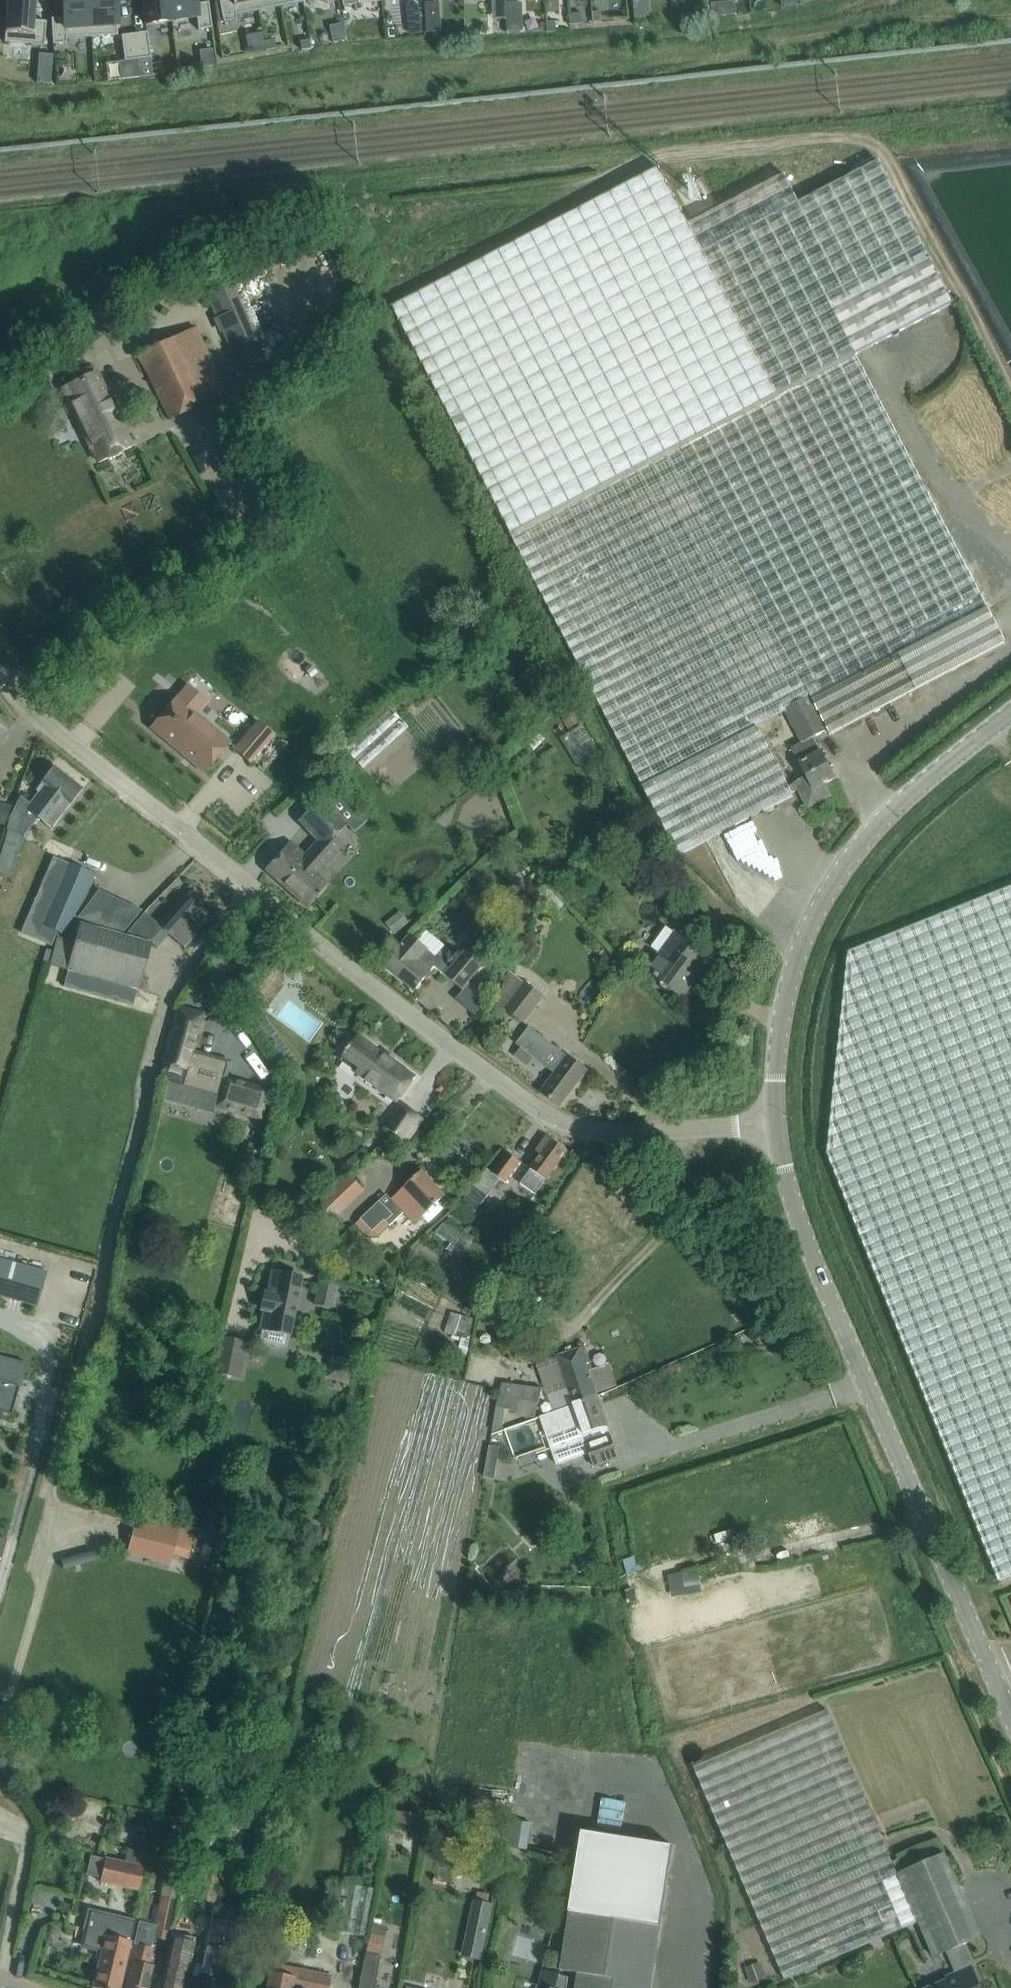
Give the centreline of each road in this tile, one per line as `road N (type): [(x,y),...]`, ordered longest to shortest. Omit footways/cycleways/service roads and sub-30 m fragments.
road 1 (unclassified): [(776,1121),(610,1133),(560,1122),(14,698),(0,676)]
road 2 (tertiary): [(1010,1717),(817,1269),(776,1121)]
road 3 (tertiary): [(776,1121),(775,1054),(797,965),(835,876),(901,797),(1010,712)]

